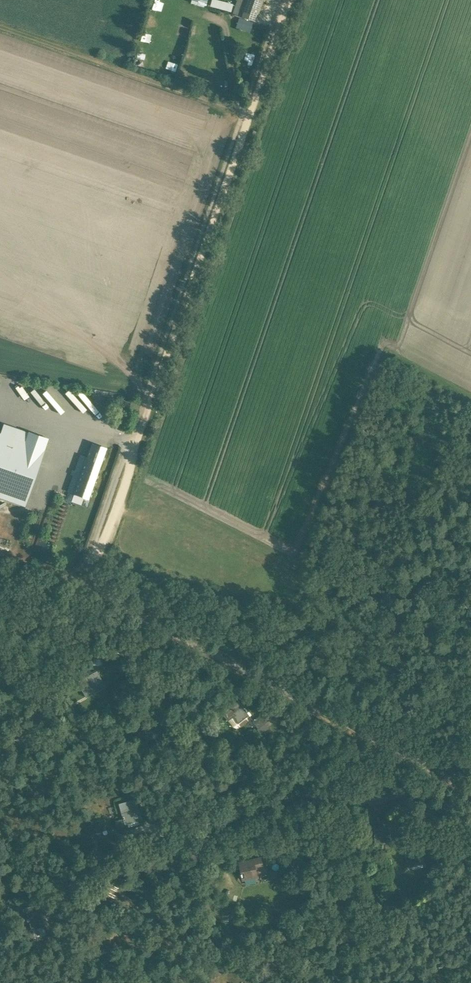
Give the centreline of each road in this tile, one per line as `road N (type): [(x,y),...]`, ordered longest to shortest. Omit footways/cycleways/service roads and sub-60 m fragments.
road 1 (unclassified): [(470,789),(112,599),(92,576),(288,0)]
road 2 (track): [(455,780),(402,801),(291,803),(201,838),(183,942),(148,982)]
road 3 (track): [(0,31),(248,118)]

